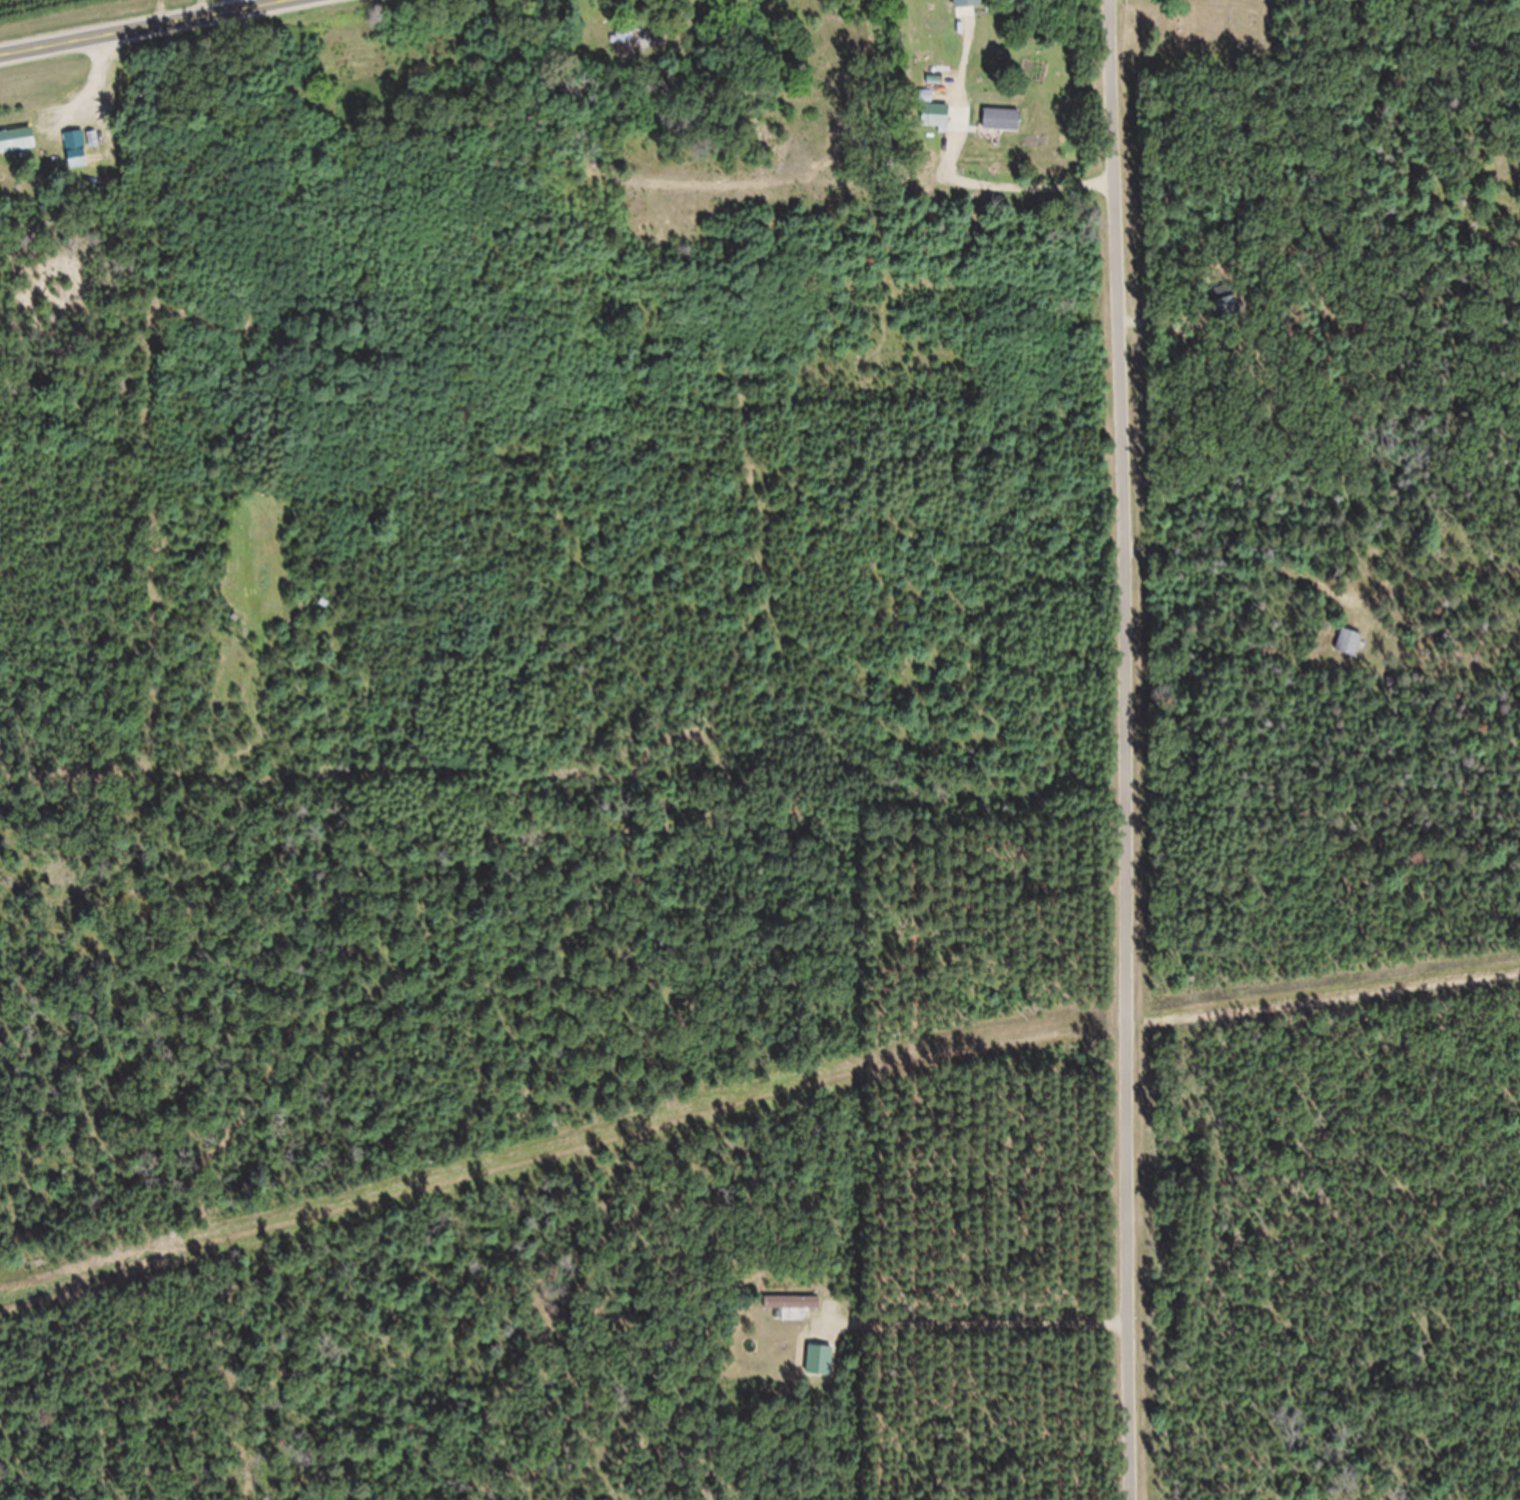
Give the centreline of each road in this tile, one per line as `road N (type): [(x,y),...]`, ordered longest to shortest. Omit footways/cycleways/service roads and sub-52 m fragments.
road 1 (residential): [(1118,1499),(1124,487),(1113,0)]
road 2 (secondary): [(284,0),(0,59)]

